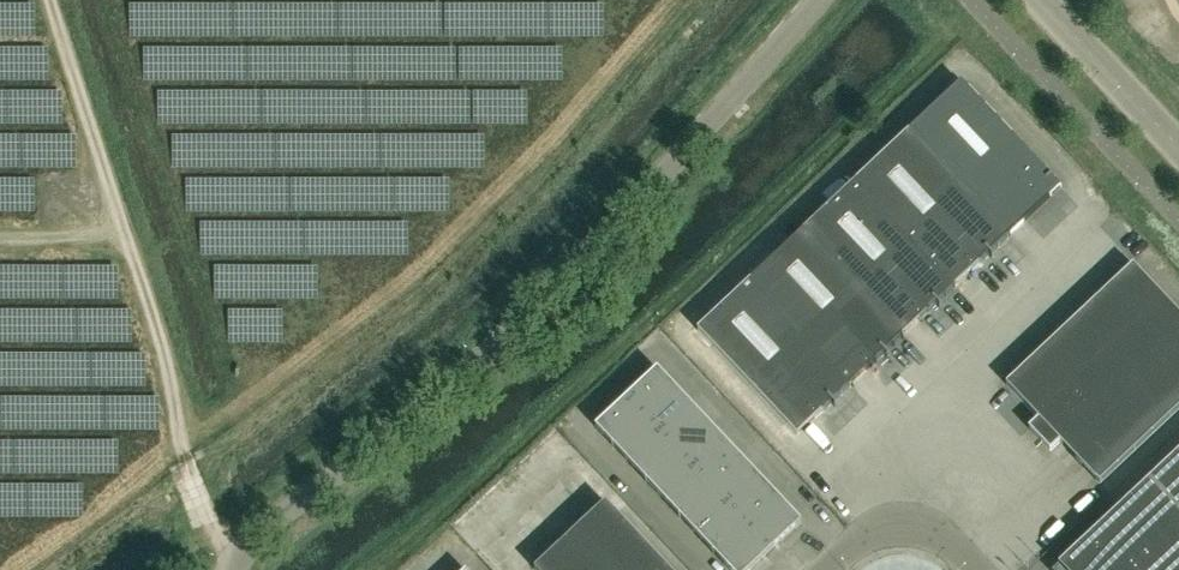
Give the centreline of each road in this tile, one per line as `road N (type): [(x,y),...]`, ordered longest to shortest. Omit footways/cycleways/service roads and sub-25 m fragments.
road 1 (unclassified): [(232,569),(255,535),(511,316),(643,186),(809,0)]
road 2 (track): [(184,465),(179,406),(49,0)]
road 3 (unclassified): [(1178,151),(1033,0)]
road 4 (unclassified): [(820,569),(877,532),(916,532),(953,549),(973,569)]
road 5 (track): [(126,239),(0,239)]

